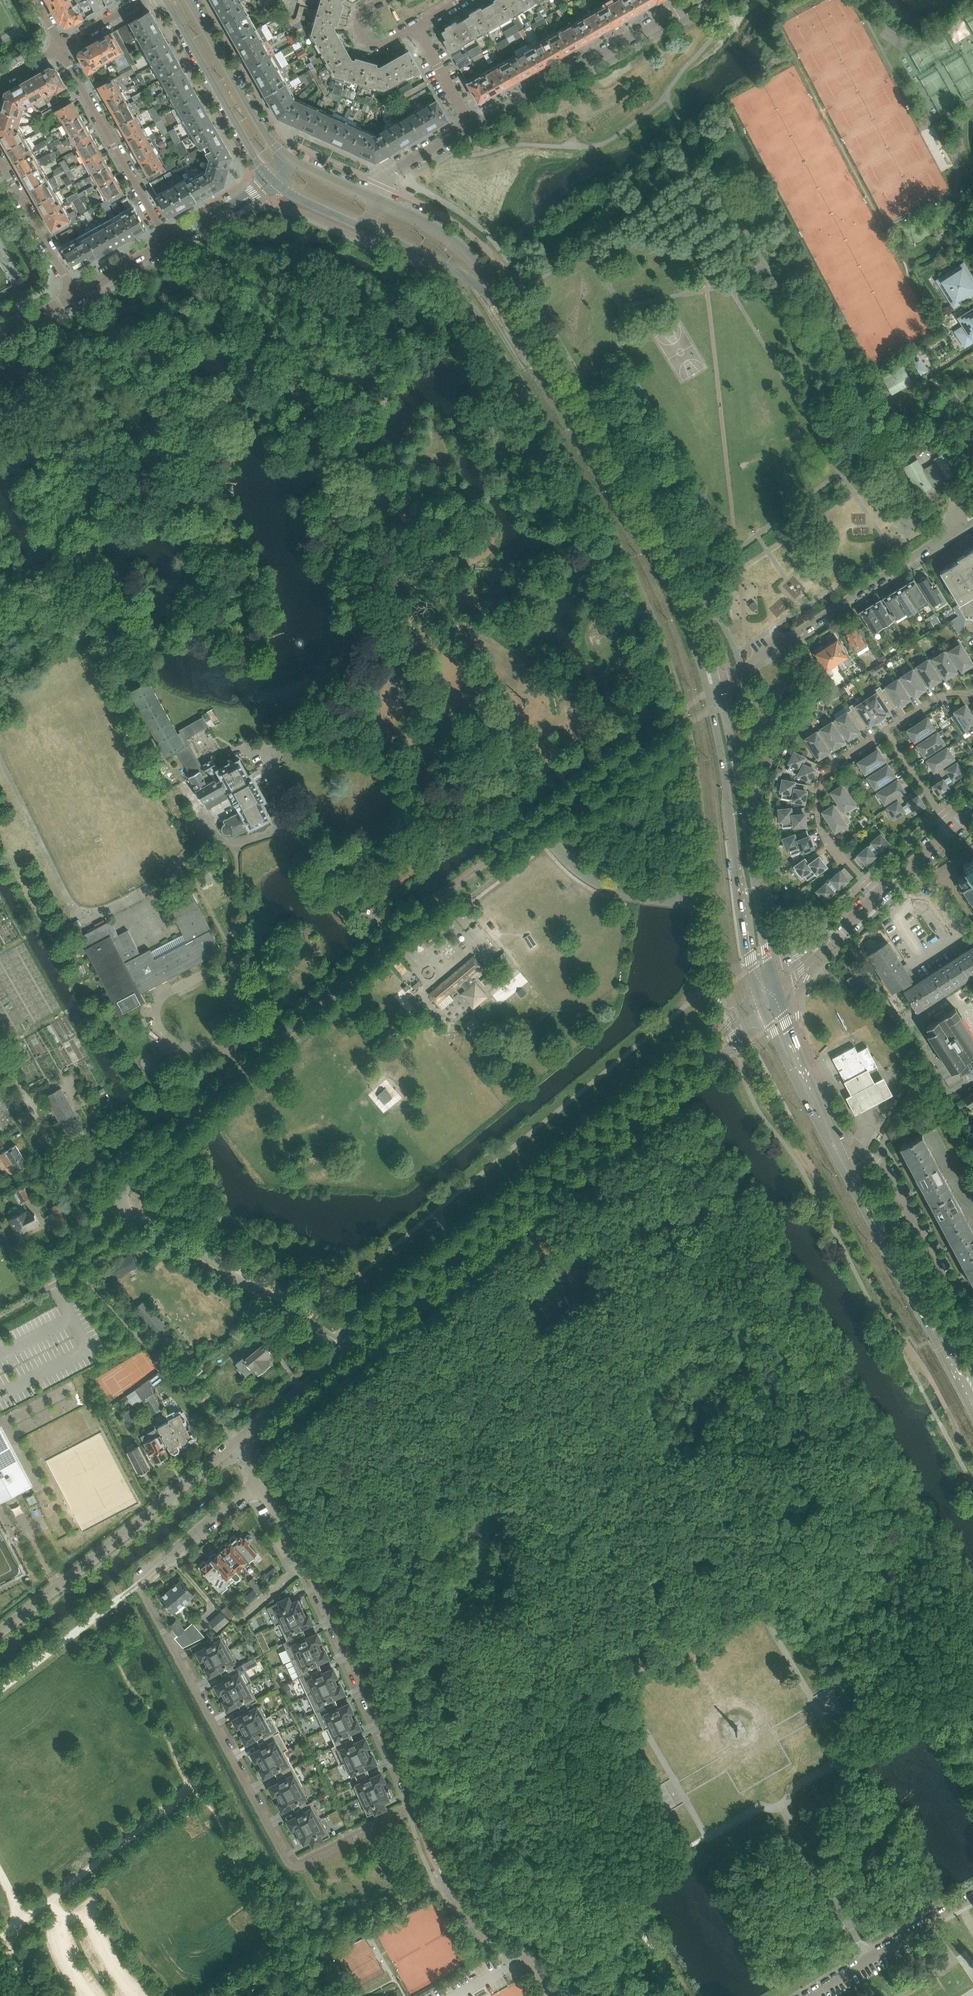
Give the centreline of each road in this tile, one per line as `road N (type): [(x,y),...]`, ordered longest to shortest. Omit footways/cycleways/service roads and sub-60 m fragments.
road 1 (residential): [(260,1482),(139,1585),(296,1868),(418,1808),(304,1565)]
road 2 (residential): [(348,1352),(130,1211),(113,1208),(152,1153),(389,931)]
road 3 (residential): [(348,1352),(717,1043)]
road 4 (secondary): [(697,639),(666,574),(512,315)]
road 5 (secondary): [(697,639),(759,991)]
road 6 (residential): [(0,1632),(237,1442)]
road 7 (residential): [(718,686),(969,519)]
road 8 (secondary): [(771,978),(718,686)]
road 9 (residential): [(472,128),(701,0)]
road 10 (residential): [(972,1338),(883,1167),(859,1148)]
road 11 (residential): [(168,242),(60,47)]
road 12 (secondary): [(166,0),(273,180)]
road 13 (residential): [(807,1995),(972,1896)]
road 14 (residential): [(886,730),(836,763),(819,792),(823,834),(860,875)]
road 15 (secondary): [(292,158),(260,125),(189,0)]
road 16 (secondary): [(512,315),(456,241),(379,199)]
road 17 (secondary): [(842,1163),(777,998)]
road 18 (secondary): [(365,229),(459,273),(512,315)]
road 19 (secondary): [(765,1011),(842,1163)]
road 20 (residential): [(550,1995),(525,1958),(470,1918),(440,1870)]
road 21 (residential): [(0,163),(75,295)]
road 22 (secondary): [(914,1295),(842,1163)]
road 23 (residential): [(237,1442),(348,1352)]
road 24 (secondary): [(914,1295),(972,1413)]
road 25 (unclassified): [(168,242),(273,180)]
road 26 (residential): [(379,199),(396,169),(472,128)]

